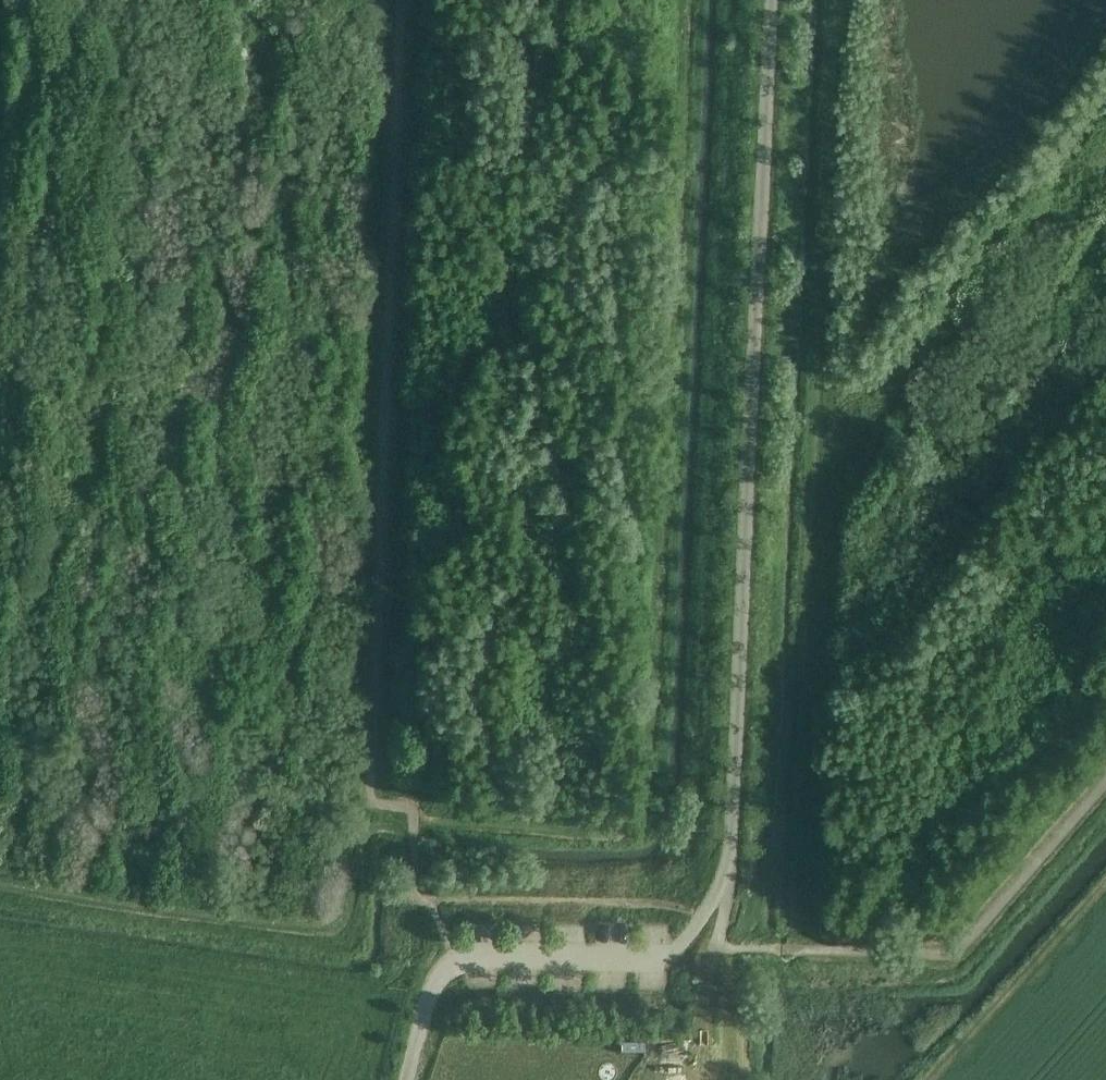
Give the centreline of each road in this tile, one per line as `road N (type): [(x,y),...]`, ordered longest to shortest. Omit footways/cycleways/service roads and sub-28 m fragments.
road 1 (track): [(725,880),(769,0)]
road 2 (track): [(0,897),(328,945),(355,888),(370,802)]

